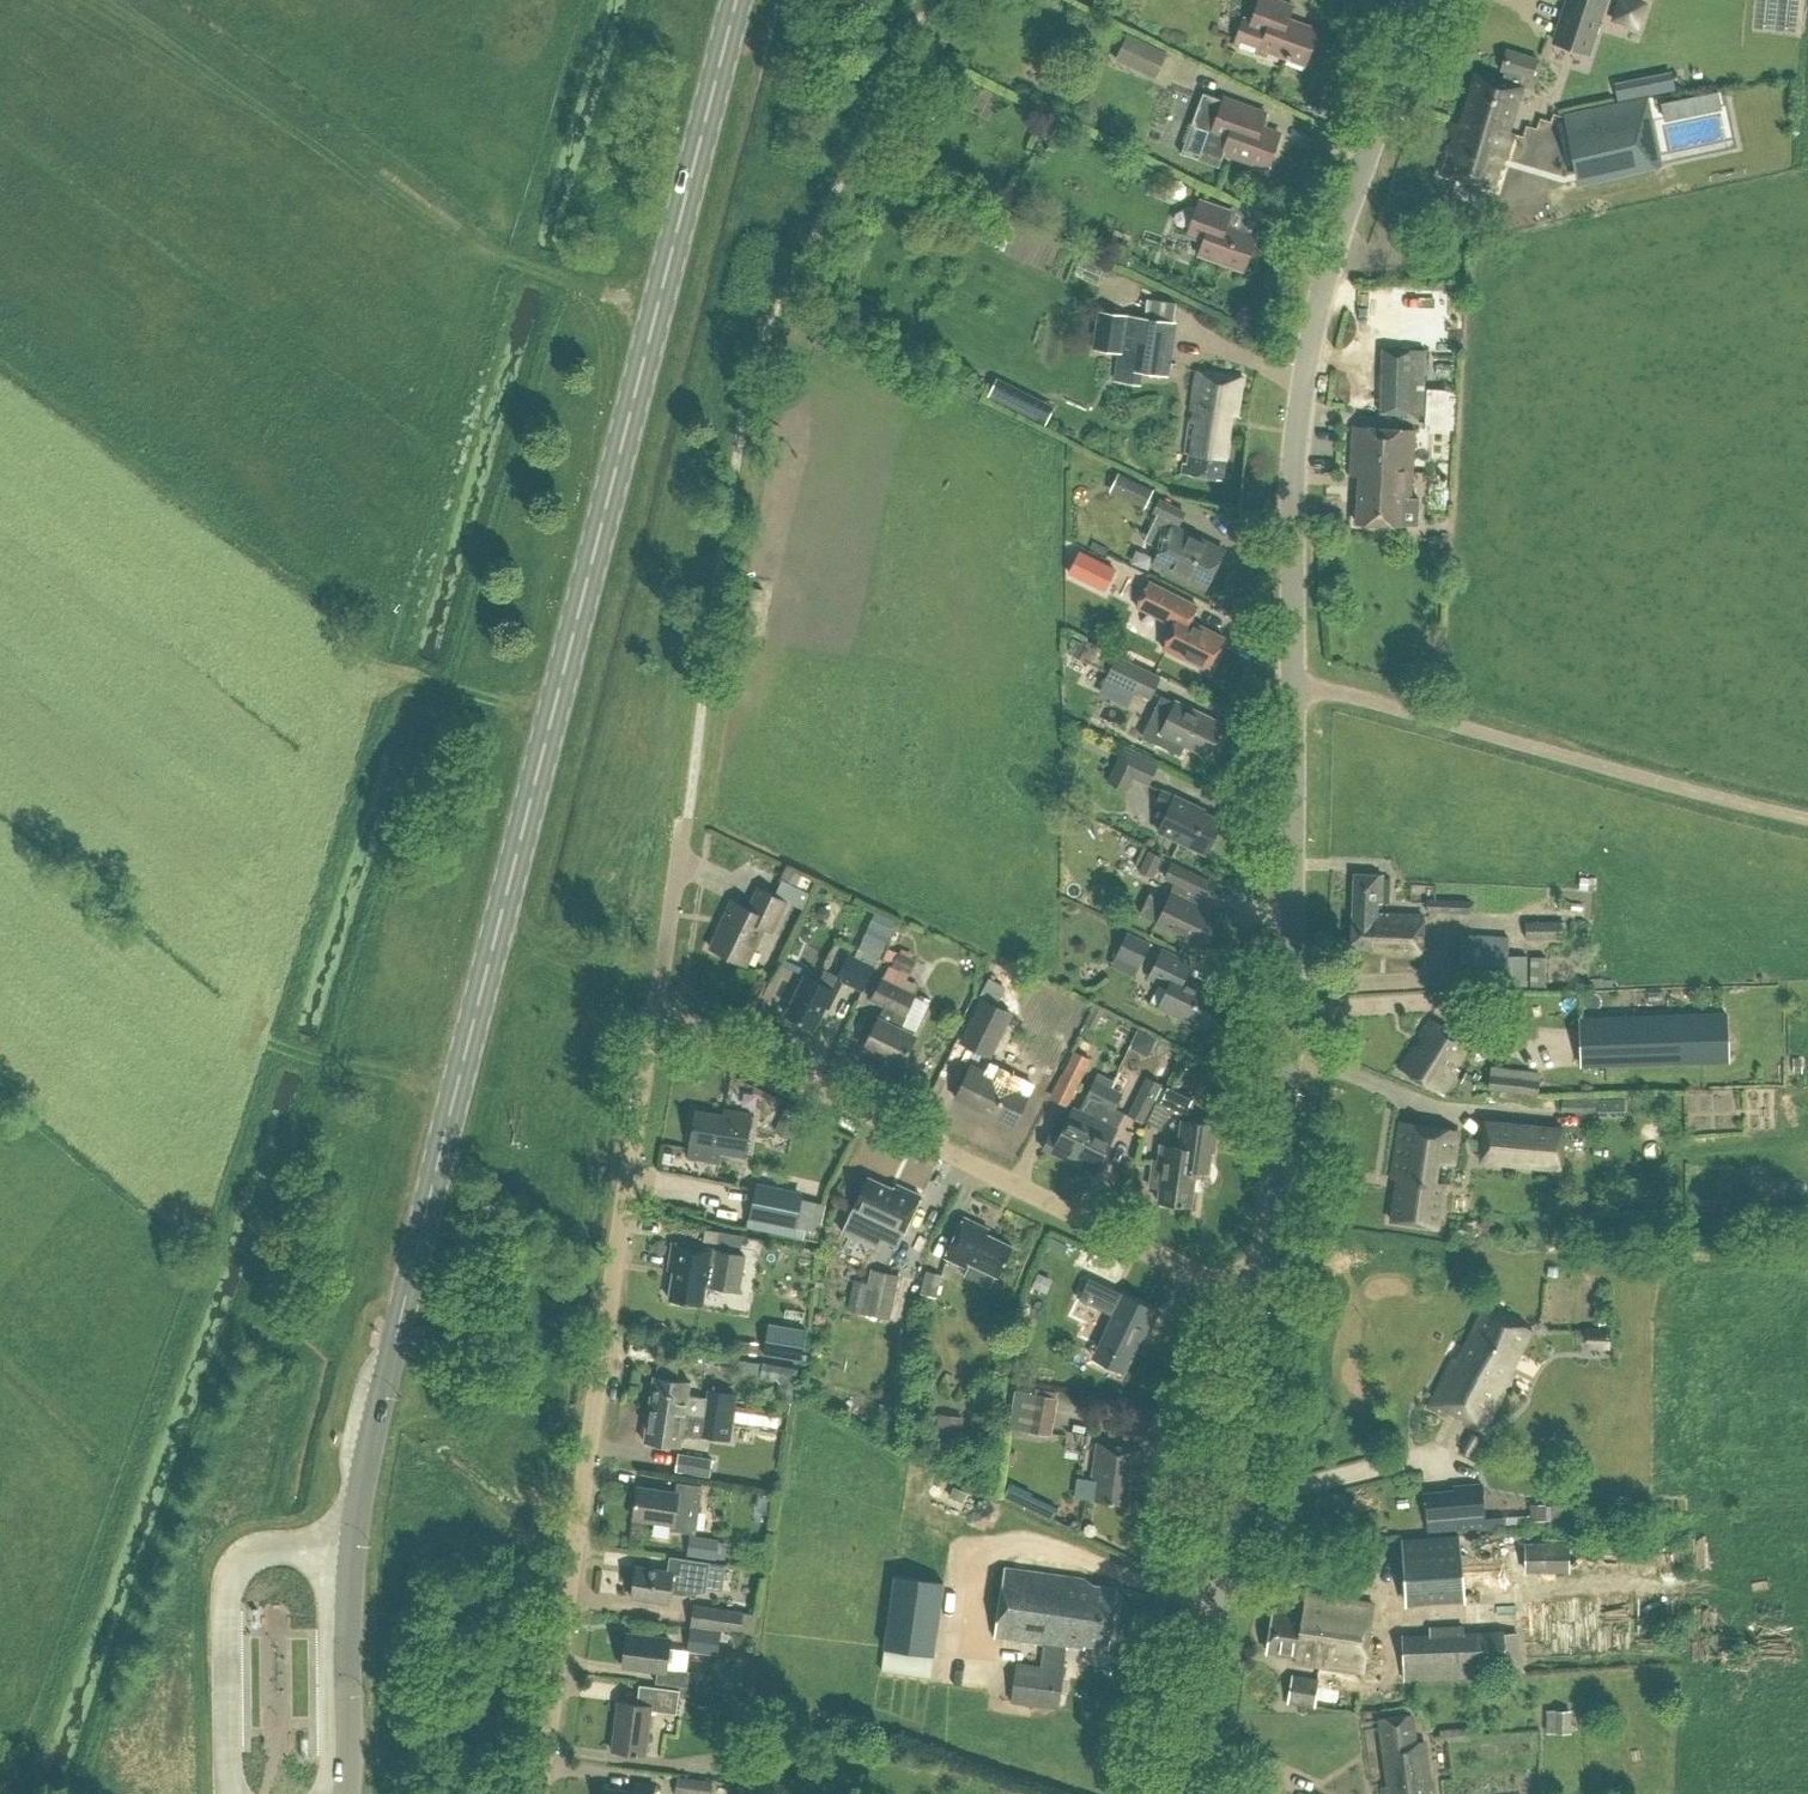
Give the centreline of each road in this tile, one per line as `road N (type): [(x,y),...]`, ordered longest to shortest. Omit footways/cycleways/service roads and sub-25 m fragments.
road 1 (secondary): [(347,1793),(350,1551),(369,1442),(738,0)]
road 2 (unclassified): [(1255,1306),(1282,999),(1293,353),(1302,305),(1415,0)]
road 3 (residential): [(539,1793),(655,1003)]
road 4 (residential): [(655,1003),(1255,1306)]
road 5 (track): [(1807,817),(1293,681)]
road 6 (unclassified): [(1191,1793),(1255,1306)]
road 7 (residential): [(655,1003),(688,819)]

